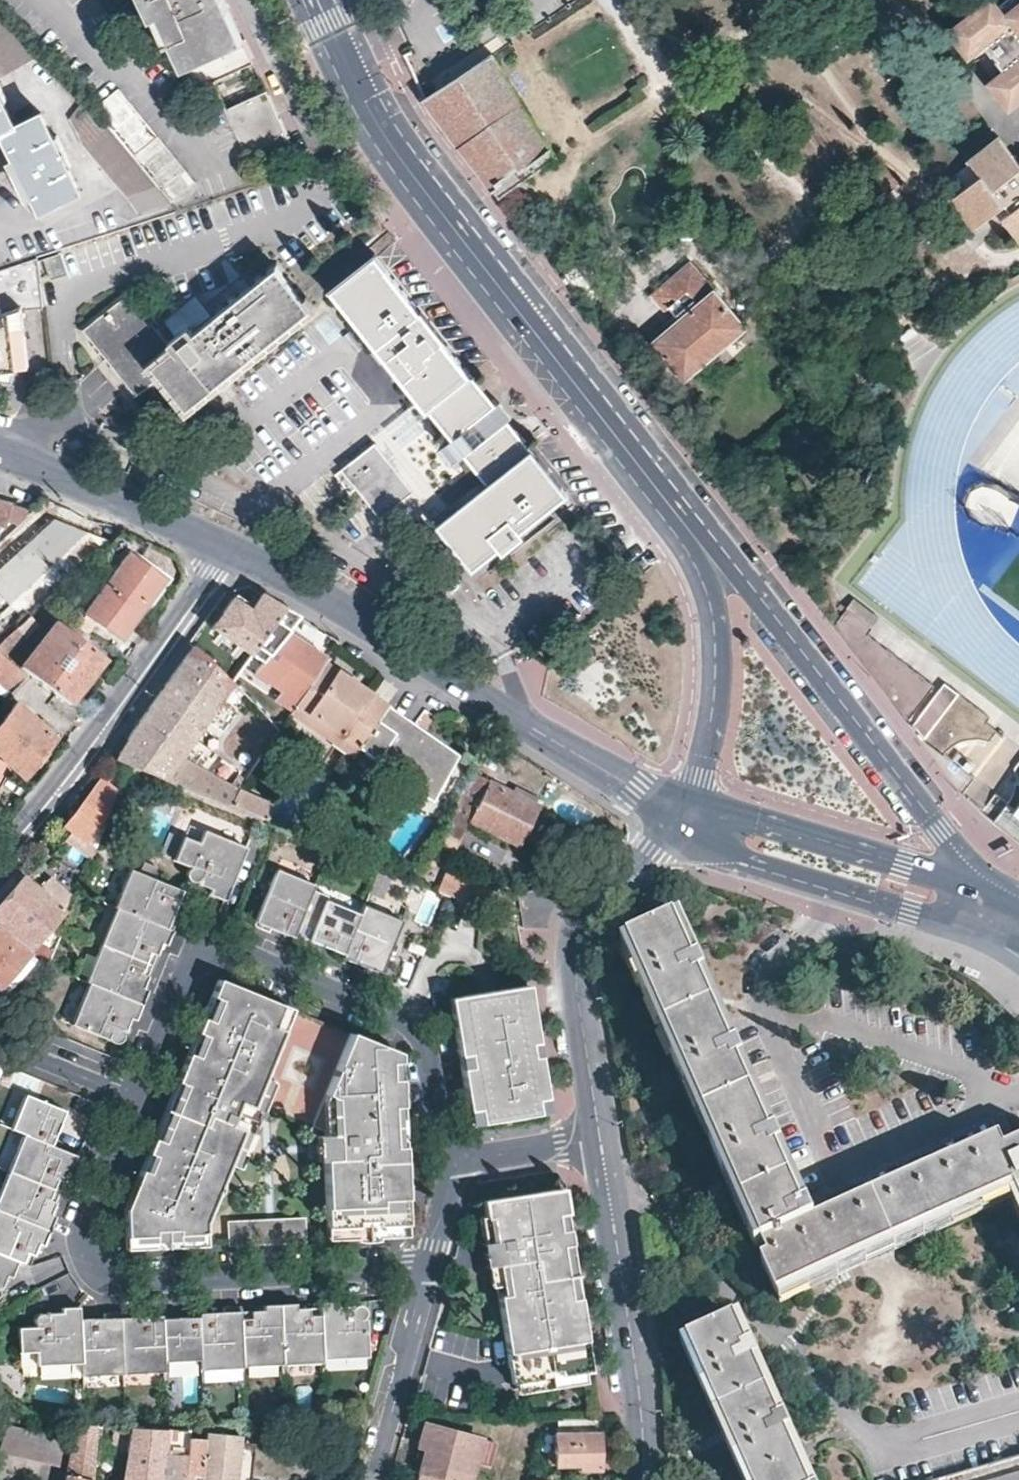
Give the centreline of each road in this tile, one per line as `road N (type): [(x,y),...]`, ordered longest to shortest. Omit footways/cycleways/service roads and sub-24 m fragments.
road 1 (secondary): [(318,0),(375,118),(702,544)]
road 2 (residential): [(453,1167),(427,1053),(413,1031),(201,941),(138,1093)]
road 3 (secondary): [(230,545),(307,586),(506,718),(684,817)]
road 4 (residential): [(138,1093),(80,1236),(94,1268),(121,1280),(425,1270)]
road 5 (secondary): [(1000,917),(729,557),(702,544)]
road 6 (residential): [(230,545),(101,741),(0,858)]
road 7 (tertiary): [(684,817),(584,913),(574,940),(601,1141)]
road 8 (tertiary): [(601,1141),(640,1398),(642,1479)]
road 9 (secondary): [(702,544),(696,560),(711,598),(718,656),(709,730),(684,817)]
road 10 (secondary): [(725,831),(734,858),(933,921),(961,905)]
road 11 (secondary): [(961,905),(943,875),(904,861),(756,819),(725,831)]
road 12 (secondary): [(0,447),(230,545)]
road 13 (residential): [(370,1479),(425,1270)]
road 14 (residential): [(601,1141),(453,1167)]
road 15 (residential): [(138,1093),(0,1034)]

